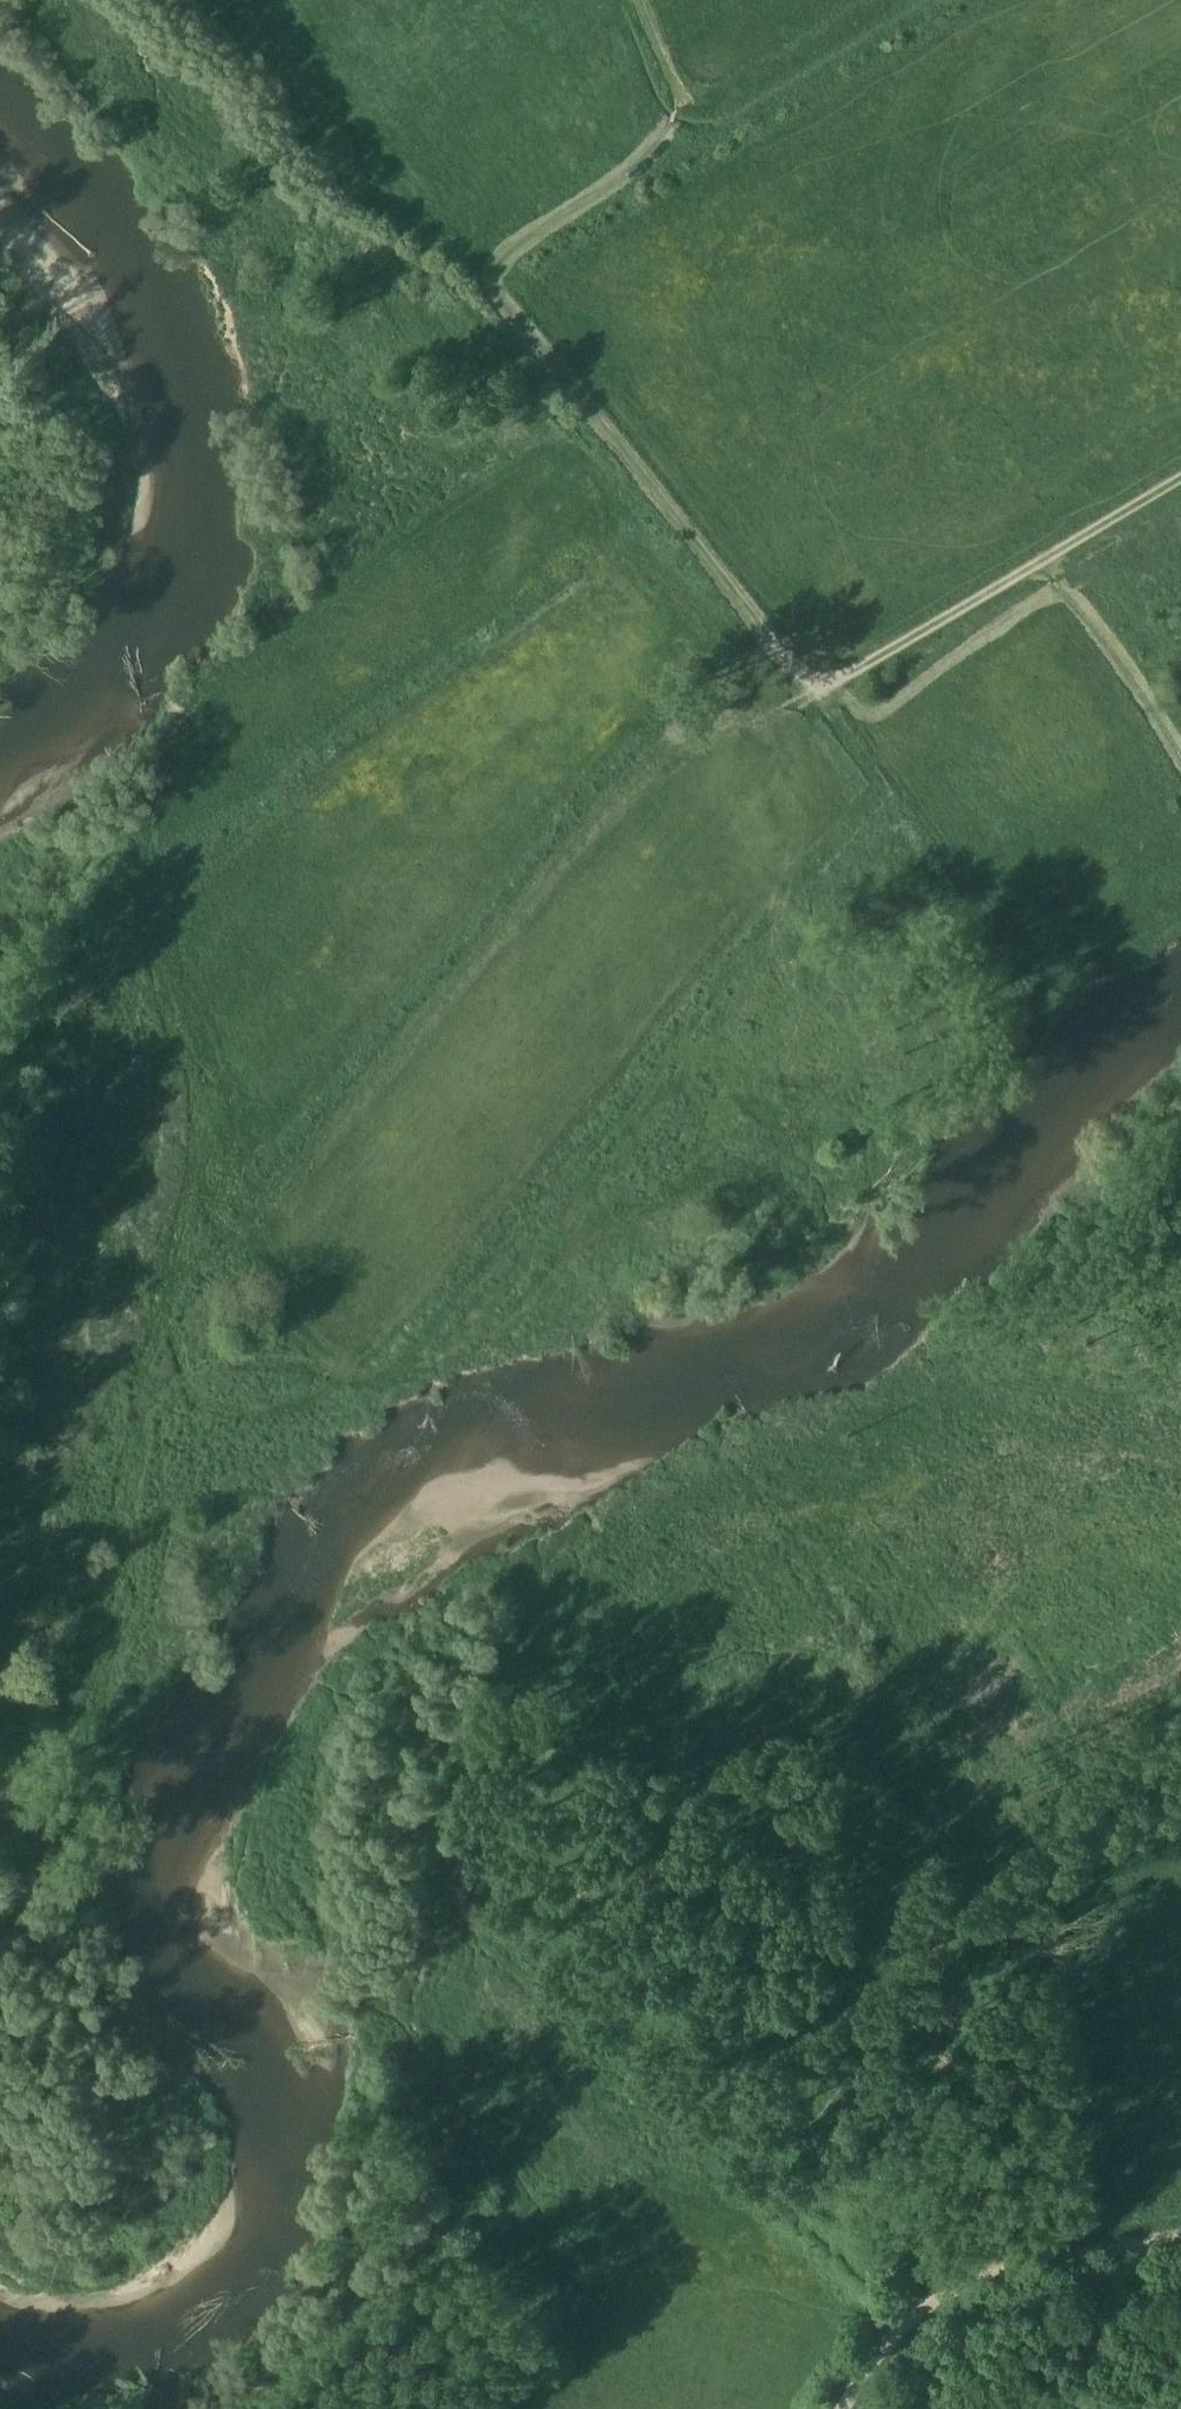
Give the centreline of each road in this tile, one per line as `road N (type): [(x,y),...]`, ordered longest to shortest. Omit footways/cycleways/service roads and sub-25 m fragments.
road 1 (track): [(494,281),(753,611),(825,678),(857,668),(1055,552)]
road 2 (unclassified): [(847,2408),(909,2316),(967,2280),(1180,2241)]
road 3 (track): [(1055,552),(1180,479)]

